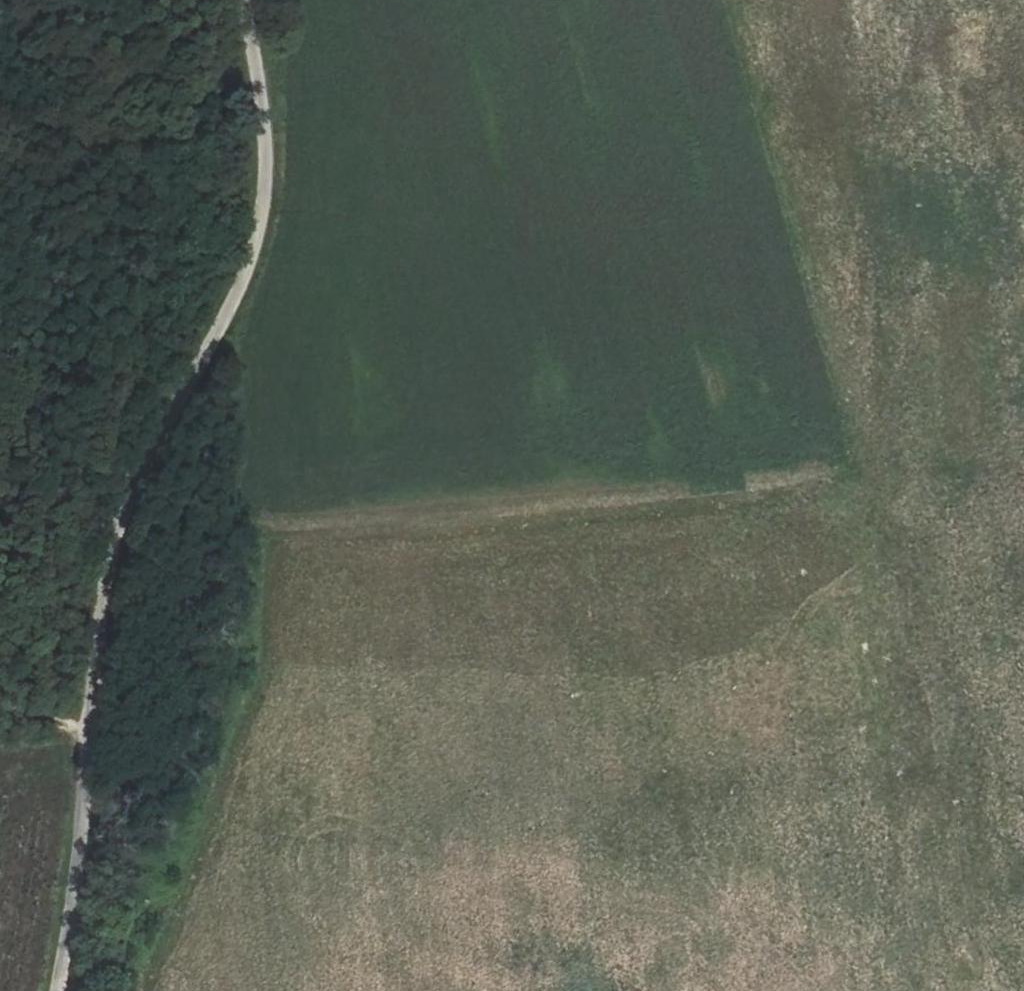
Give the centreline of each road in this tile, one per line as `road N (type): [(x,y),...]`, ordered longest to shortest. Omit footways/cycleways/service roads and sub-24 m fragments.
road 1 (unclassified): [(55,990),(114,540),(146,464),(230,314),(259,233),(262,102),(242,0)]

